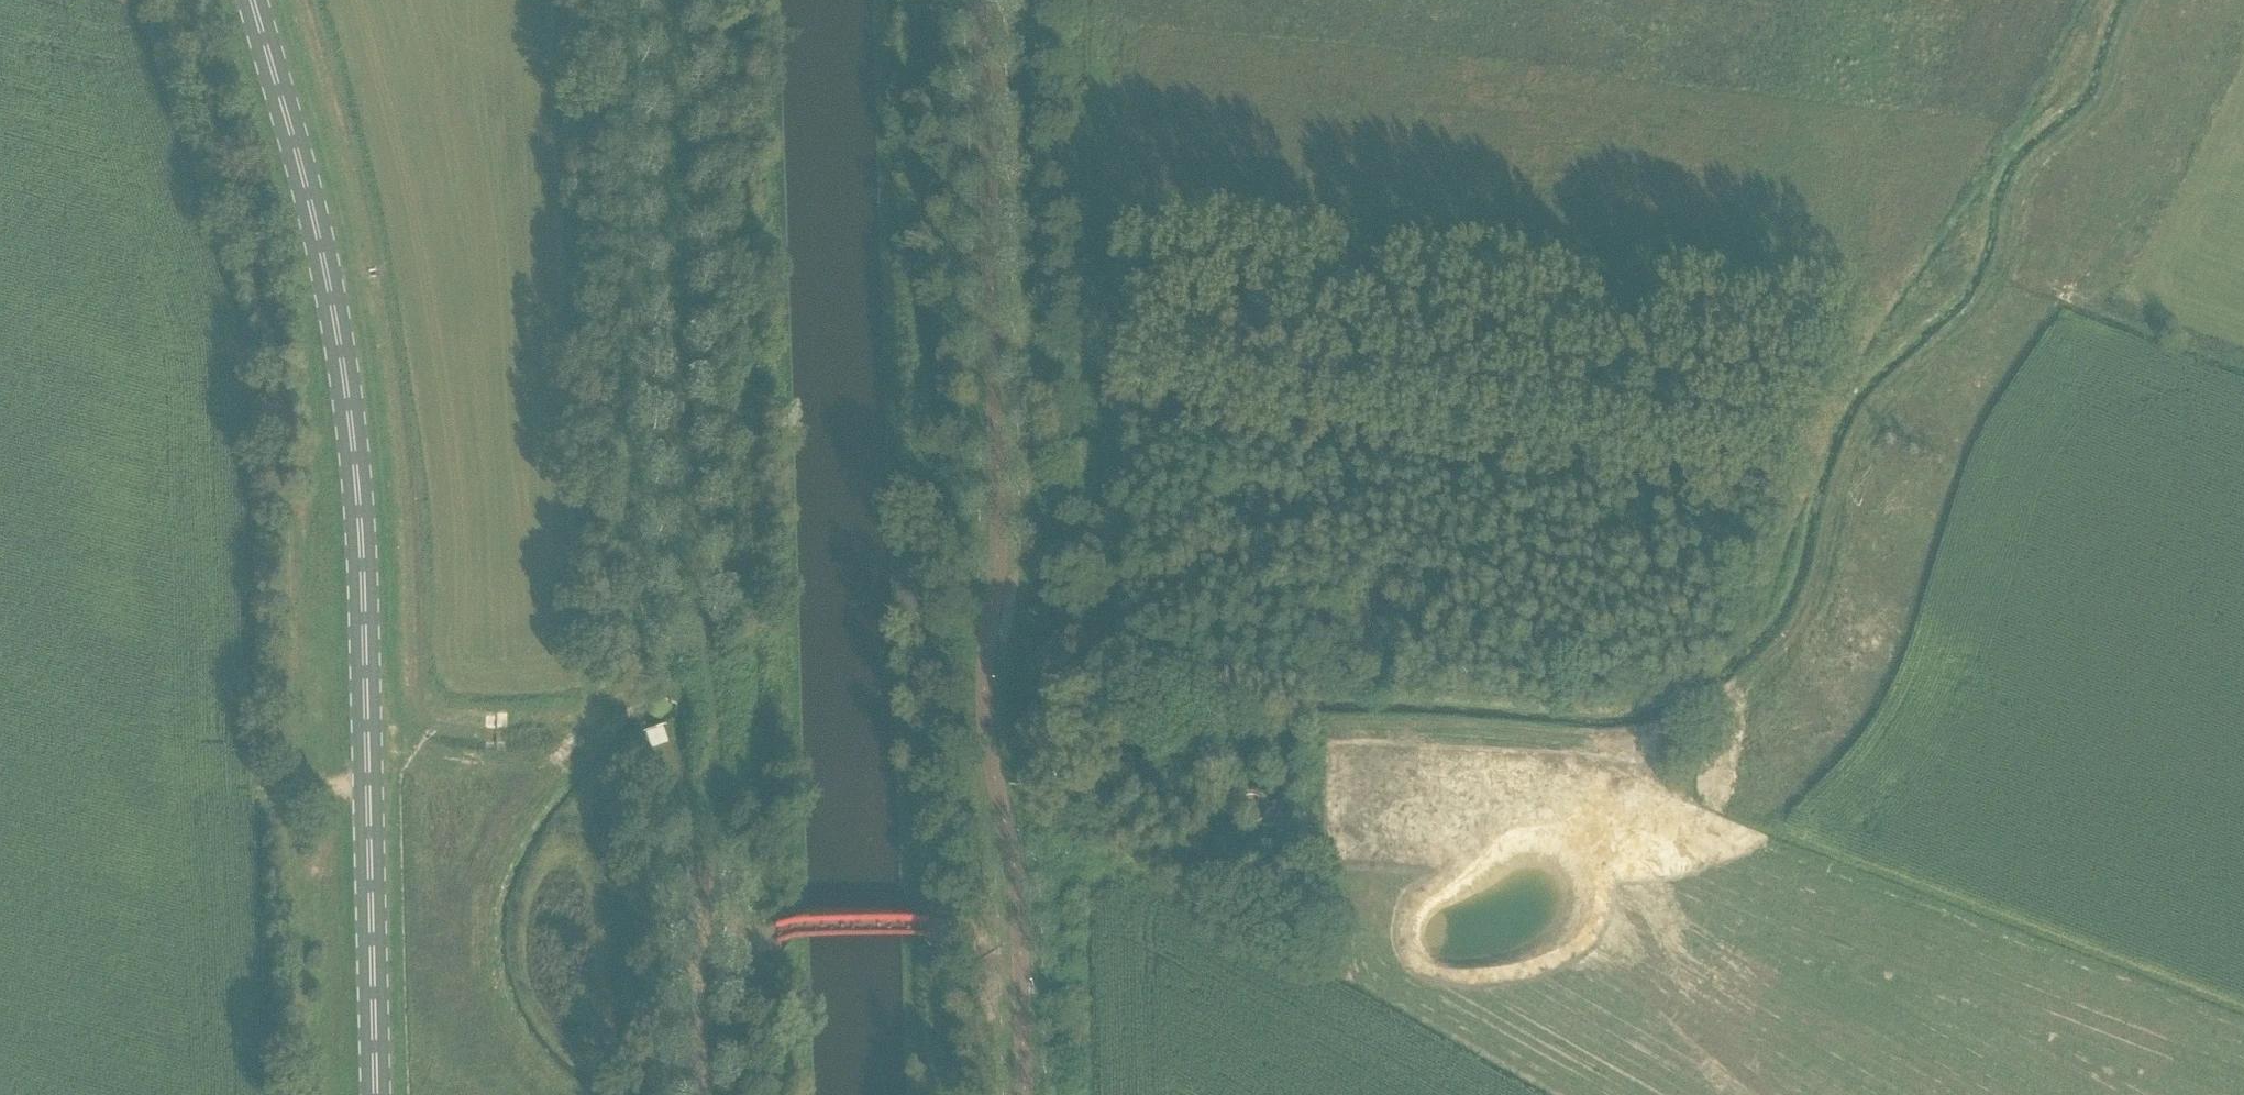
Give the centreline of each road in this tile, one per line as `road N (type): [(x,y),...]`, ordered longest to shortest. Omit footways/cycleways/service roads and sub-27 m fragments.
road 1 (secondary): [(377,1094),(364,580),(348,401),(304,177),(252,0)]
road 2 (track): [(1031,0),(1021,339),(1029,538),(990,613)]

